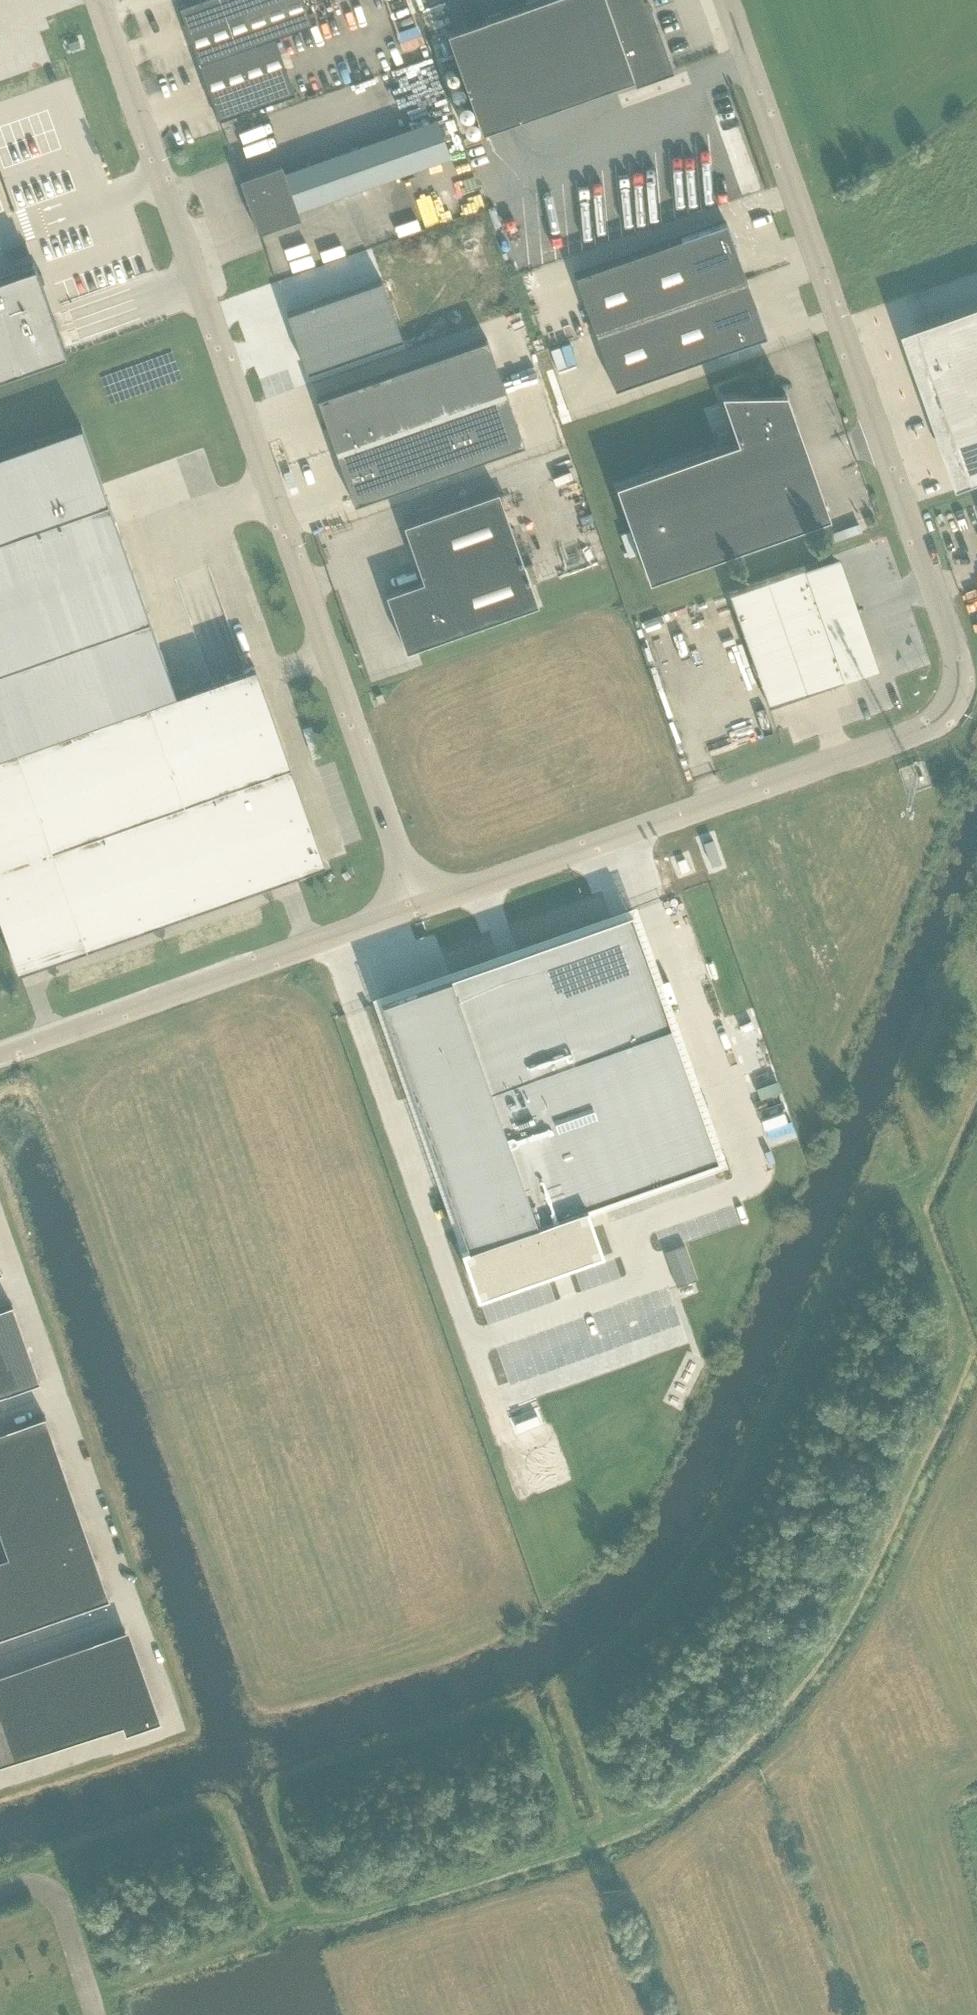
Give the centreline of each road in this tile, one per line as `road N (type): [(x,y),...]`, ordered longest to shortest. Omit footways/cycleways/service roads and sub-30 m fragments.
road 1 (unclassified): [(726,0),(955,649),(961,692),(944,716),(921,728),(418,909)]
road 2 (unclassified): [(98,0),(418,909)]
road 3 (unclassified): [(418,909),(0,1059)]

